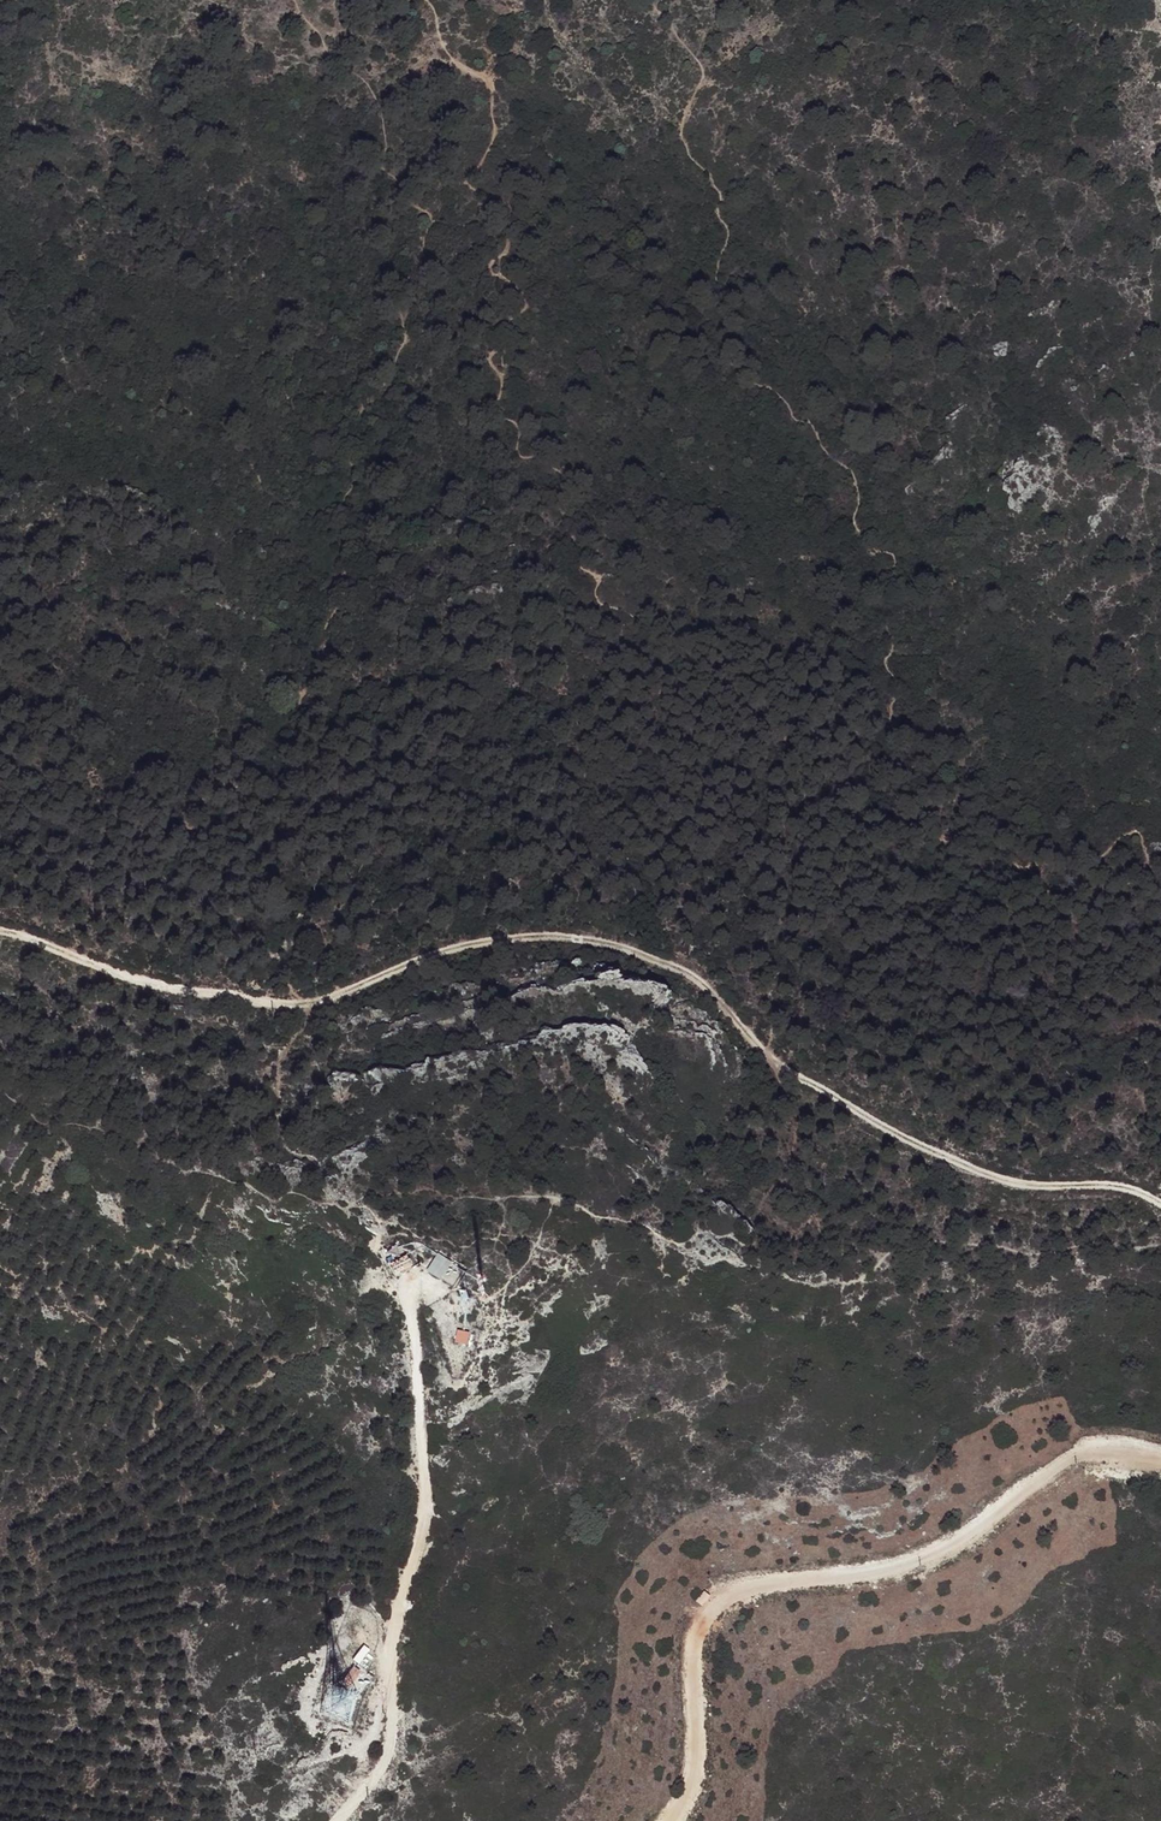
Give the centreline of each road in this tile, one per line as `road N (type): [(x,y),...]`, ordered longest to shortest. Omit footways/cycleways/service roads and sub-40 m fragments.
road 1 (track): [(1160,1458),(1130,1448),(1076,1451),(950,1544),(886,1568),(742,1588),(700,1618),(690,1657),(693,1781),(666,1820)]
road 2 (track): [(336,1820),(393,1760),(396,1606),(426,1517),(409,1297),(421,1277),(436,1287),(443,1317)]

